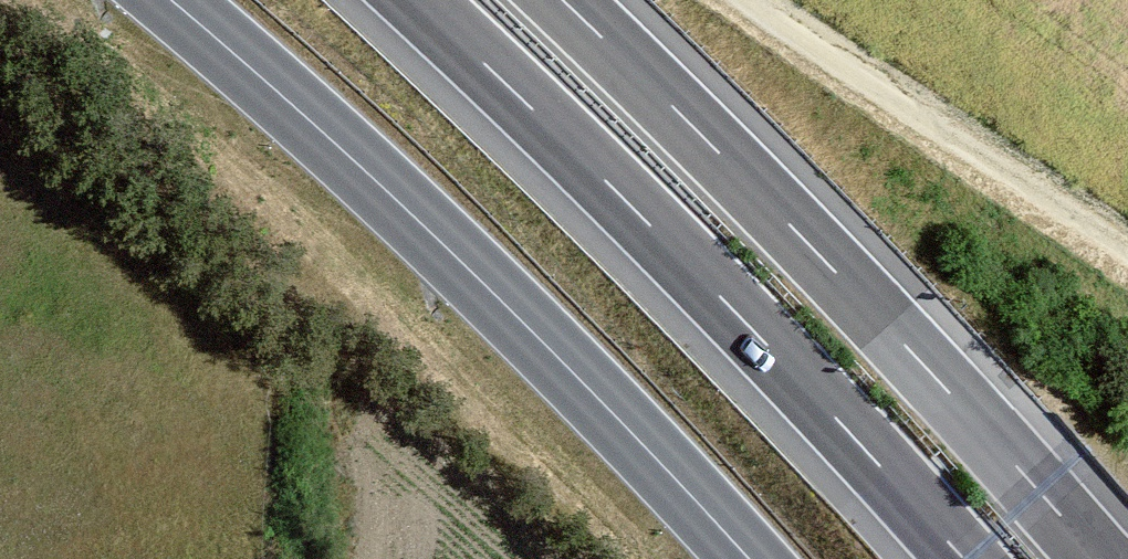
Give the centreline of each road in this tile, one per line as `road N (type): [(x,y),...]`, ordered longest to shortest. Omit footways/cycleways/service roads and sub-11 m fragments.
road 1 (secondary): [(171,0),(448,249),(749,558)]
road 2 (motorway): [(416,0),(737,314),(963,558)]
road 3 (motorway): [(1098,558),(807,242),(563,0)]
road 4 (track): [(753,0),(1127,251)]

